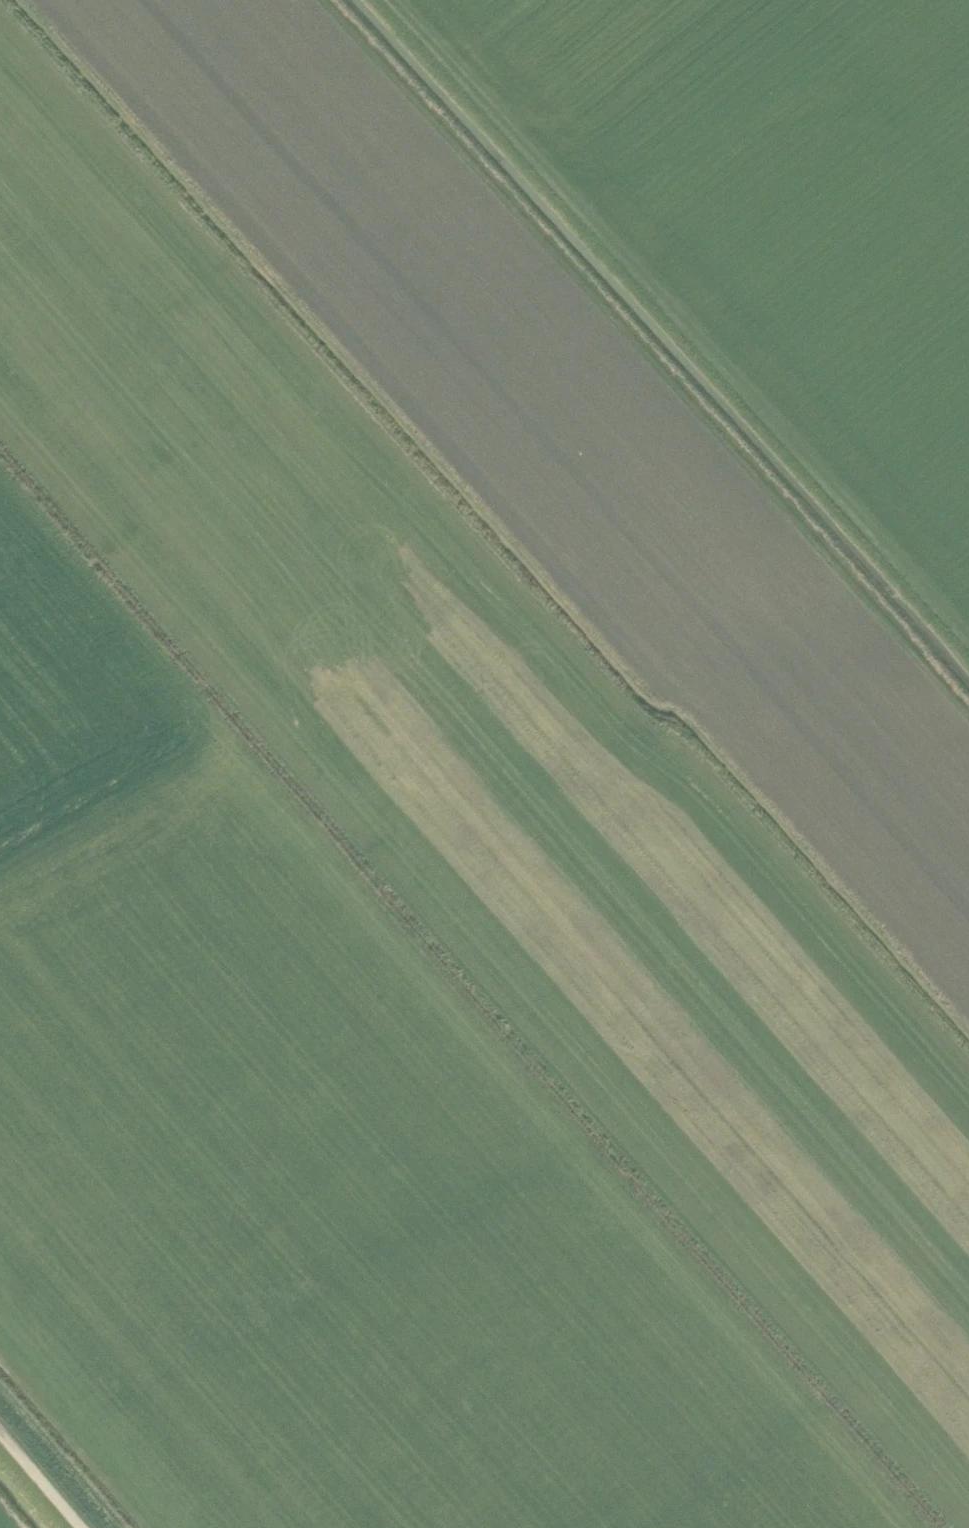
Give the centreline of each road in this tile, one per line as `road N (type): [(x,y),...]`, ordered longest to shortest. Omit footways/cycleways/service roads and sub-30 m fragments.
road 1 (unclassified): [(89,1527),(0,1421)]

